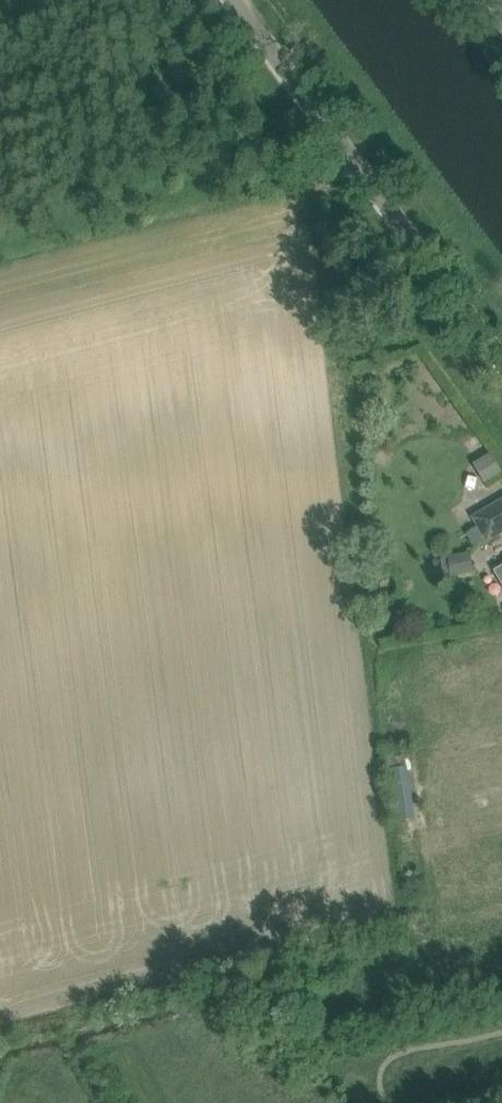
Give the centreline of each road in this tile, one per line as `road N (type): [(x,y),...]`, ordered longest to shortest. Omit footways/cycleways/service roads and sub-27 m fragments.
road 1 (unclassified): [(501,361),(234,0)]

